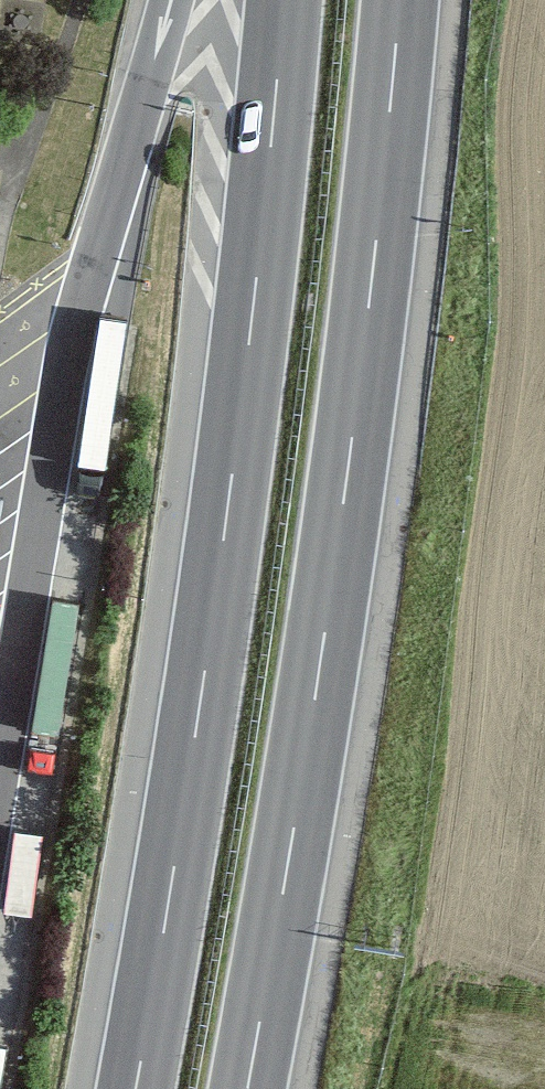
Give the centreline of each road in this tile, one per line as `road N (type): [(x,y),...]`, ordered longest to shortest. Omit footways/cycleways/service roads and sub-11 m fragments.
road 1 (motorway): [(246,1088),(343,499),(398,0)]
road 2 (motorway): [(283,0),(229,490),(134,1088)]
road 3 (motorway): [(170,0),(137,122)]

